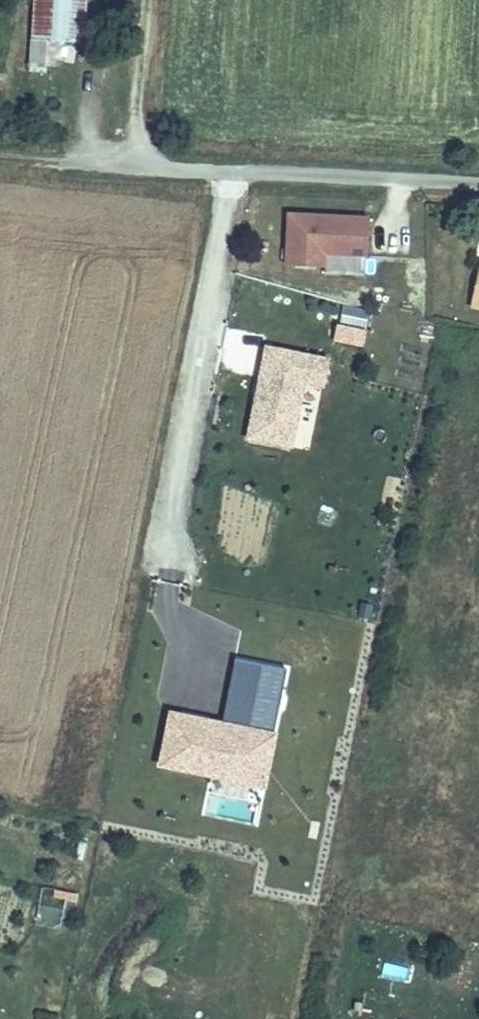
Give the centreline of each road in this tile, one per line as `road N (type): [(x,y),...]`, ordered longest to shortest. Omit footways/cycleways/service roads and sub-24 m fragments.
road 1 (residential): [(478,184),(101,165)]

